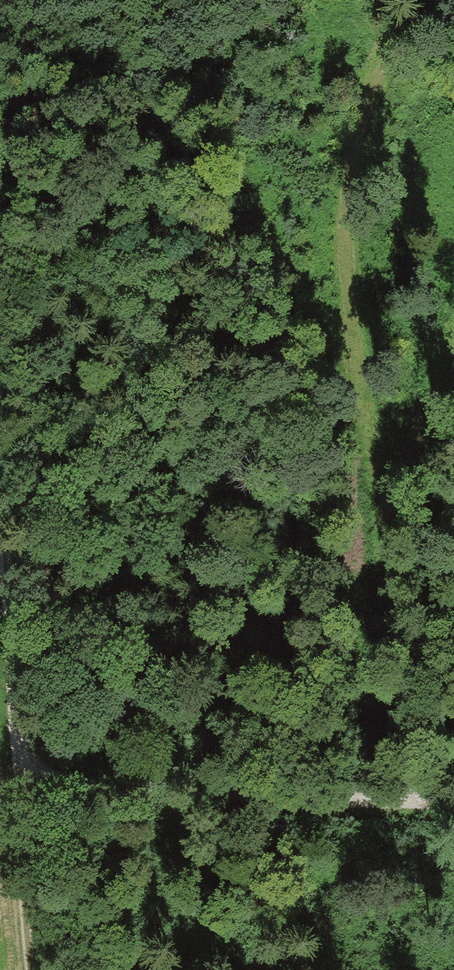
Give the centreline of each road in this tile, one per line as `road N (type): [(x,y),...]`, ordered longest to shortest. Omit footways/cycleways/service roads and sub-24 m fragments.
road 1 (track): [(407,800),(380,519),(340,243),(366,96),(391,43),(424,0)]
road 2 (track): [(28,969),(0,515)]
road 3 (track): [(453,803),(91,788)]
road 4 (track): [(150,107),(230,109),(366,96)]
road 5 (track): [(380,519),(453,344)]

